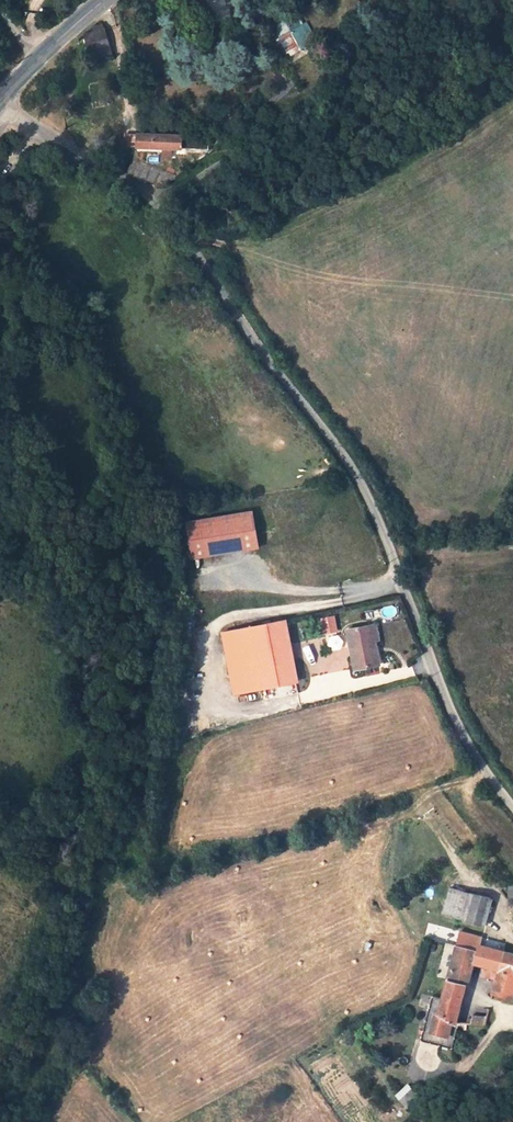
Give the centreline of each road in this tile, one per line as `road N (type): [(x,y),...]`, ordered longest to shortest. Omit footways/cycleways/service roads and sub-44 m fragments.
road 1 (unclassified): [(1,96),(157,205),(335,442),(374,512),(452,709),(489,774)]
road 2 (tertiary): [(1,96),(104,0)]

